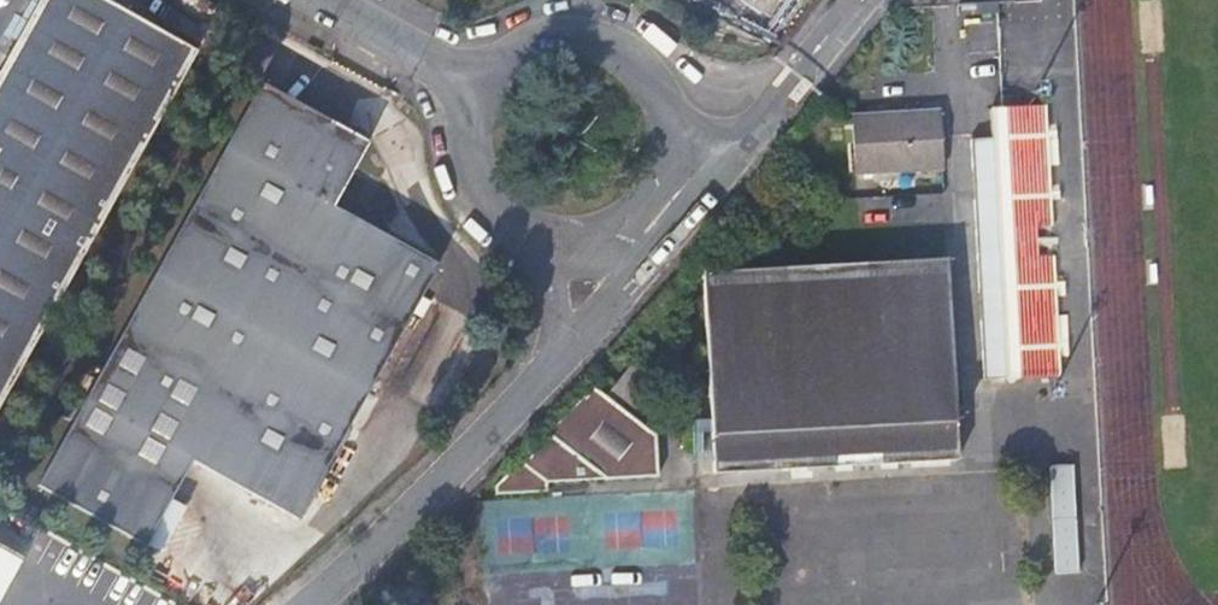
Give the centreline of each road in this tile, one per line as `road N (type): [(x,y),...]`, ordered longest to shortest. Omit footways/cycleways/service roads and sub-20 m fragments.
road 1 (residential): [(557,357),(473,455),(312,604)]
road 2 (residential): [(669,118),(640,66),(587,39),(528,47),(484,86)]
road 3 (residential): [(866,0),(728,166)]
road 4 (residential): [(552,237),(616,228),(642,209),(661,182),(669,118)]
road 5 (residential): [(484,86),(469,132),(478,180),(508,218),(552,237)]
road 6 (residential): [(484,86),(325,0)]
road 7 (residential): [(728,166),(639,263)]
road 8 (residential): [(639,263),(557,357)]
road 9 (residential): [(552,237),(557,357)]

